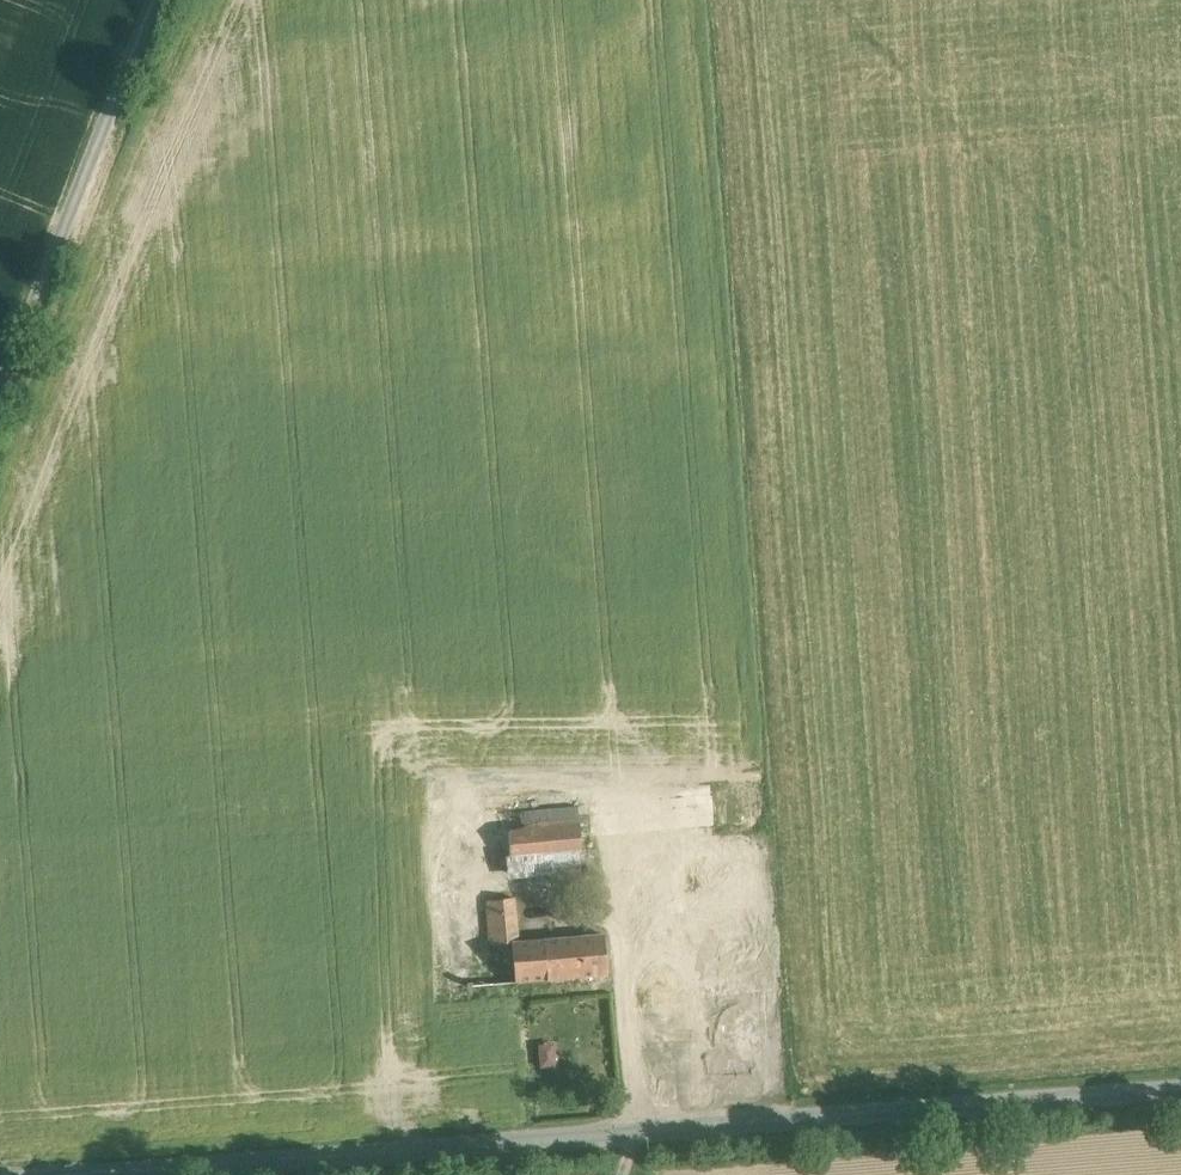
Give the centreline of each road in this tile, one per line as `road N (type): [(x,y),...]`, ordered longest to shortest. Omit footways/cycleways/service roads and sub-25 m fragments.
road 1 (unclassified): [(79,1174),(1180,1089)]
road 2 (track): [(0,827),(508,793)]
road 3 (unclassified): [(161,0),(0,402)]

